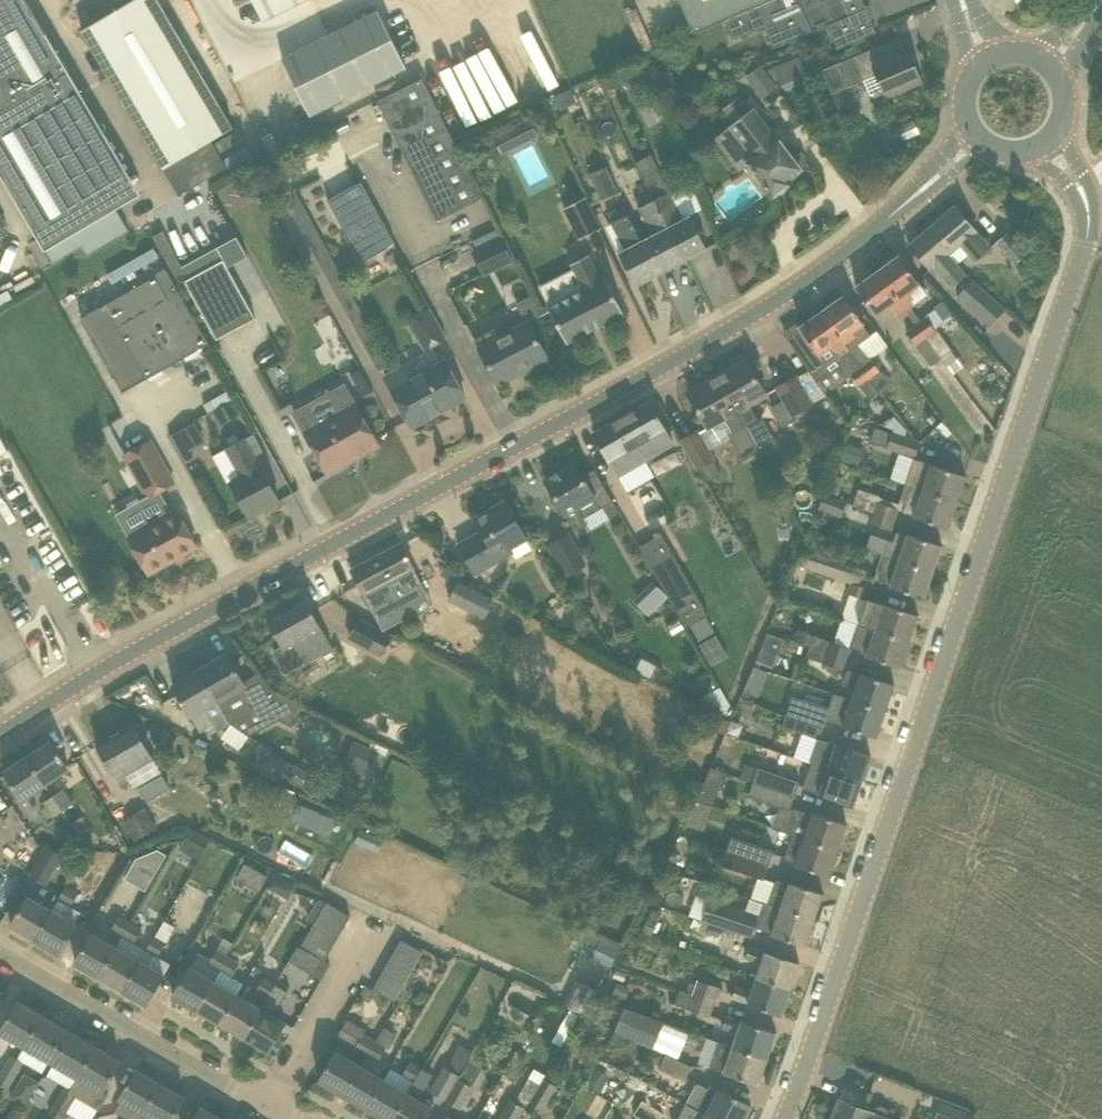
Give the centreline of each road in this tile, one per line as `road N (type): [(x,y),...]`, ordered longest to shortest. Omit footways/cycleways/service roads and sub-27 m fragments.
road 1 (tertiary): [(0,730),(741,321),(985,141)]
road 2 (unclassified): [(779,1118),(829,995),(1086,237),(1079,184),(1047,140)]
road 3 (residential): [(293,1118),(0,947)]

